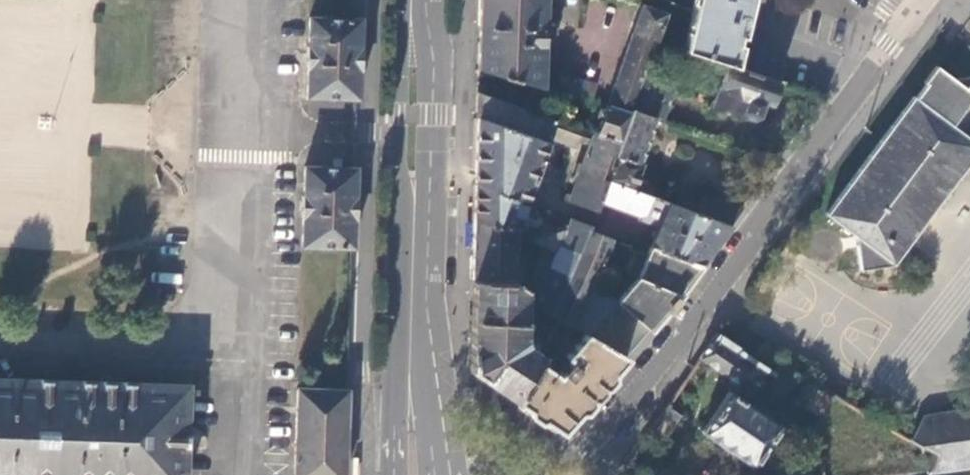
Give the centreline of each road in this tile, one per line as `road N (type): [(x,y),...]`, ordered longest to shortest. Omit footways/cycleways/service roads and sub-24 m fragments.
road 1 (residential): [(570,474),(915,20)]
road 2 (primary): [(418,1),(399,72),(398,114),(397,177),(415,207)]
road 3 (primary): [(415,207),(431,177),(436,62),(418,1)]
road 4 (primary): [(410,414),(415,207)]

